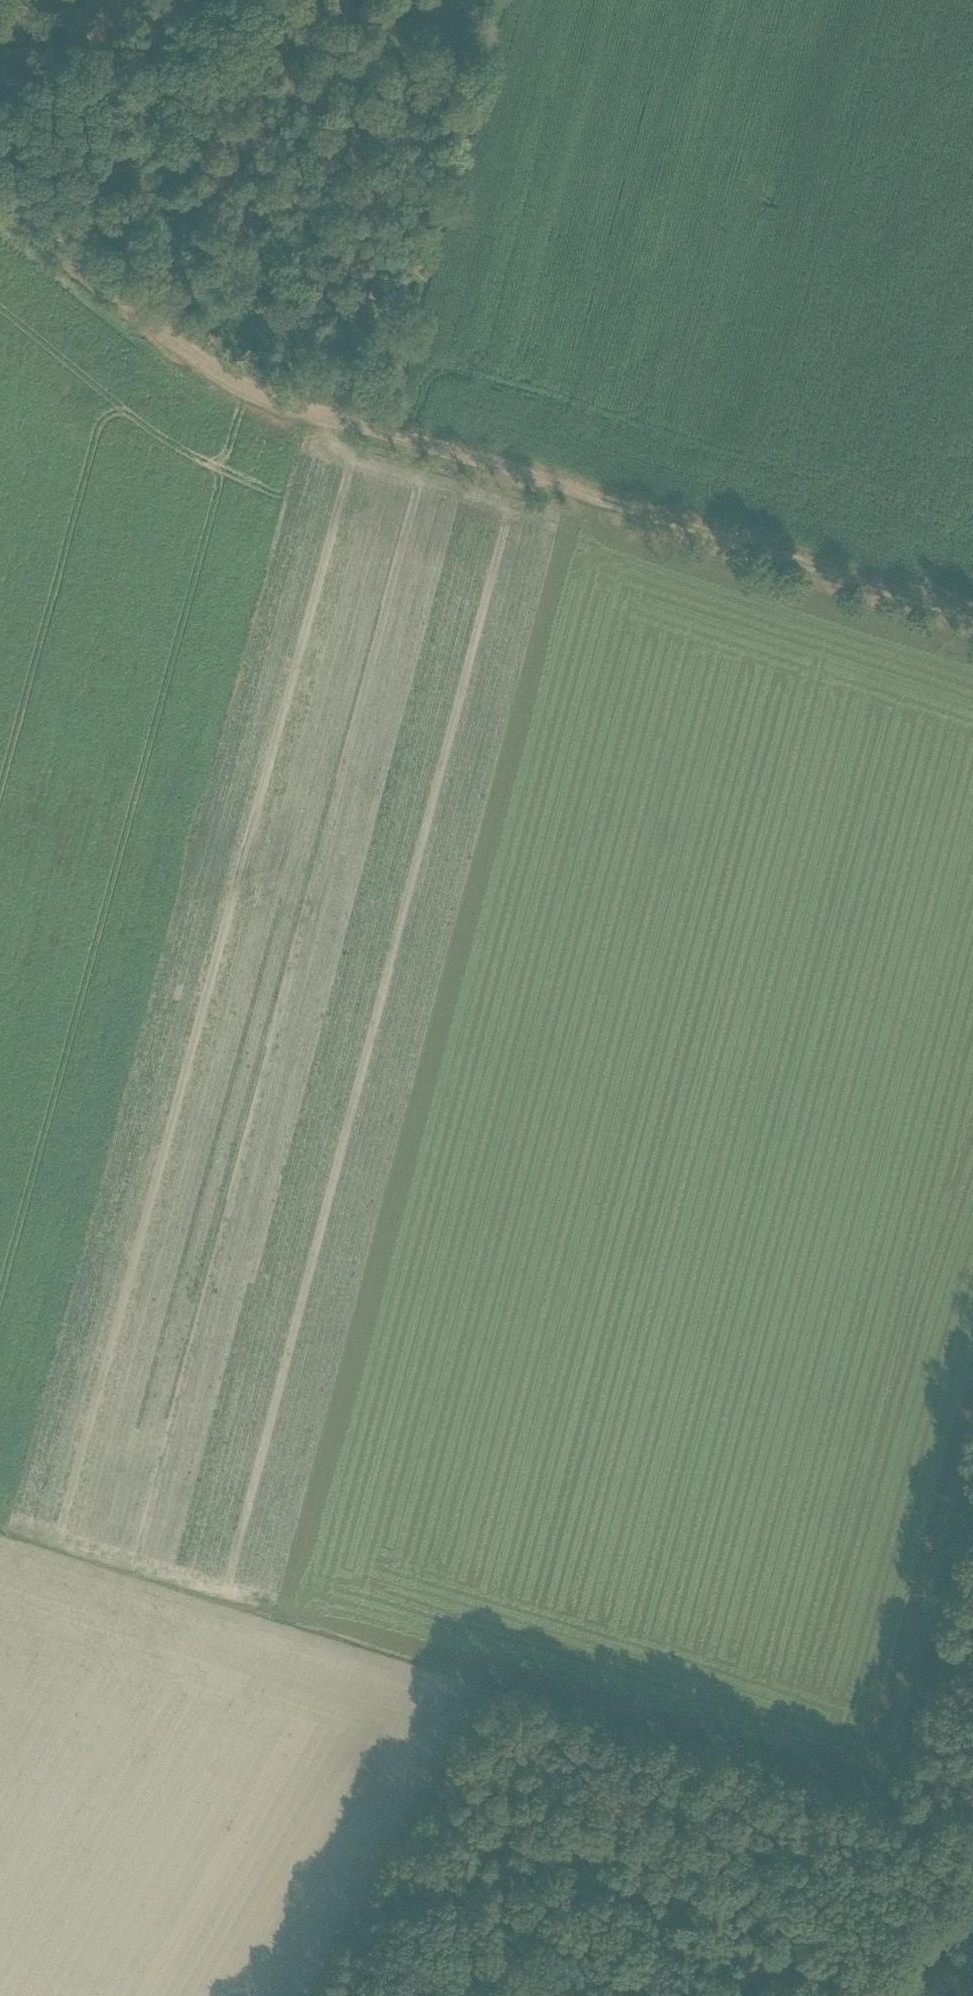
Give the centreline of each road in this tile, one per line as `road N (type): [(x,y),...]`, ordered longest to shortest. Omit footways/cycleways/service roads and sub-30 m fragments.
road 1 (track): [(0,184),(151,327),(234,387),(326,424),(972,622)]
road 2 (track): [(151,327),(198,260),(329,15)]

